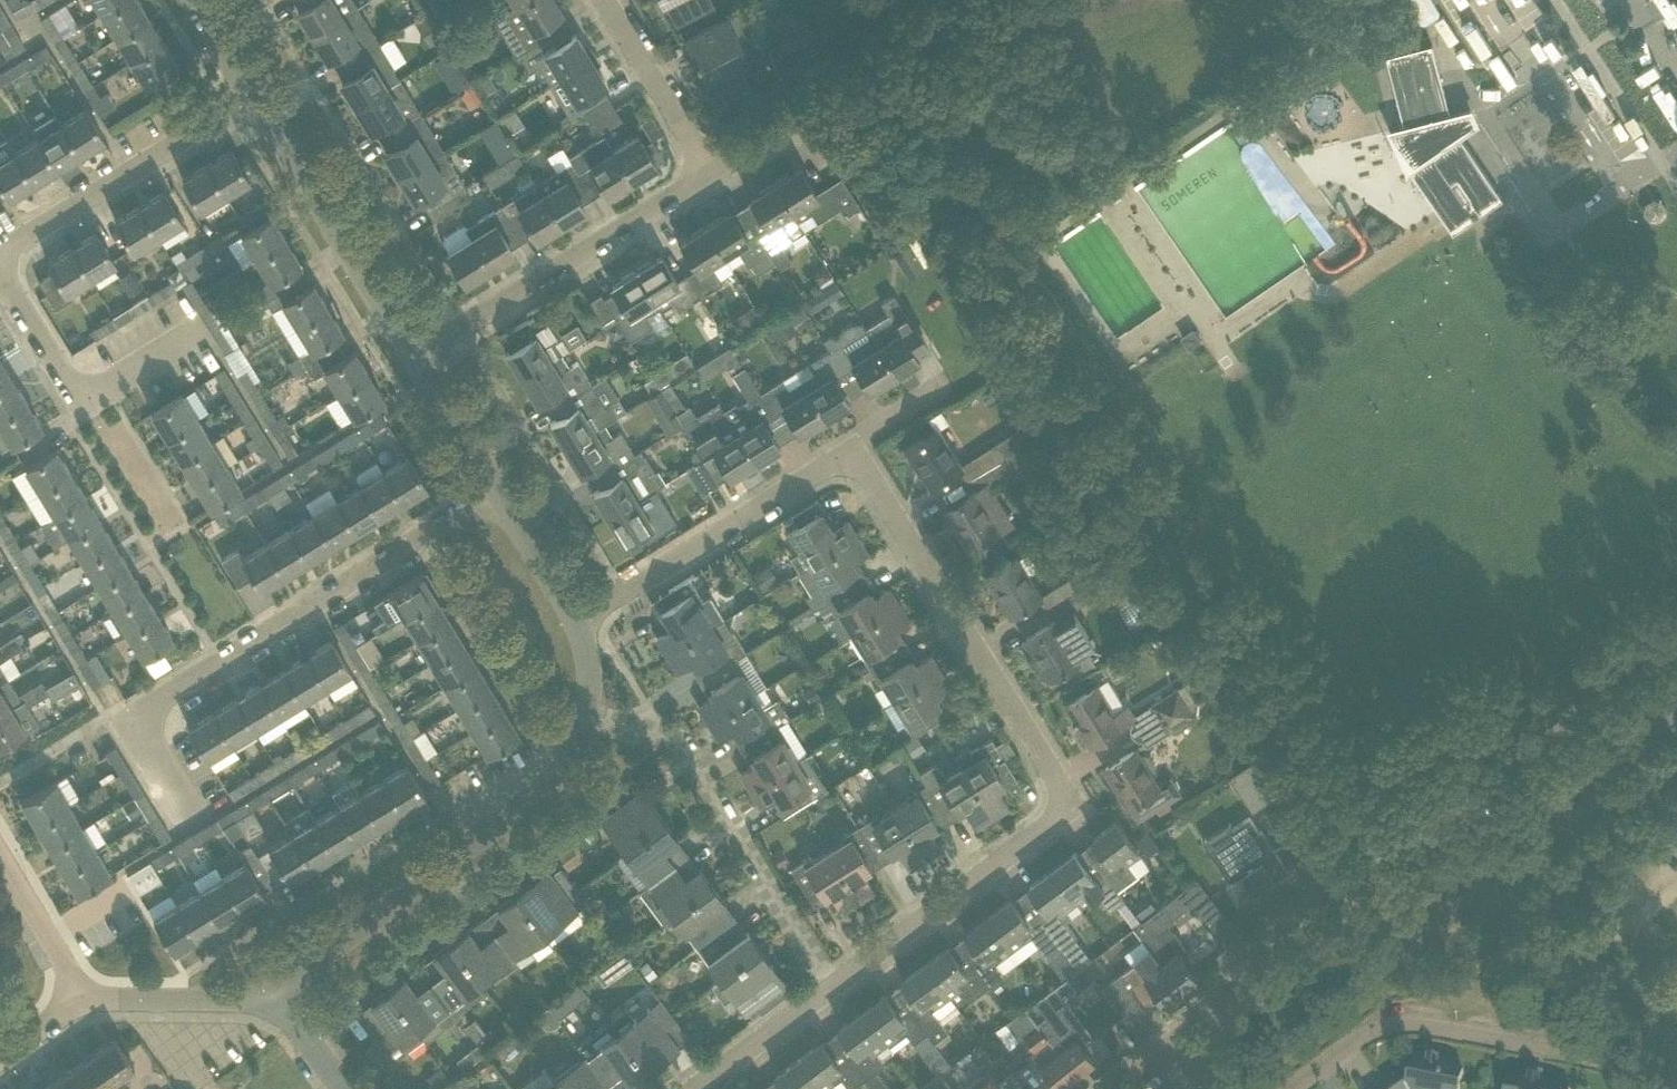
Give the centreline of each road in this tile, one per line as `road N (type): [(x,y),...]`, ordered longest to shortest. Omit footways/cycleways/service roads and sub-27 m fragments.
road 1 (residential): [(833,987),(1054,821),(1066,801),(1063,782),(852,450)]
road 2 (tertiary): [(1133,1088),(1506,801),(1676,708)]
road 3 (residential): [(191,815),(146,739),(150,708),(496,490)]
road 4 (unclassified): [(89,391),(67,377),(8,278),(8,247),(254,96)]
road 5 (residential): [(275,997),(528,804),(554,780),(588,715)]
road 6 (residential): [(833,987),(675,741),(588,715)]
road 7 (residential): [(1641,1088),(1592,1057),(1410,1021),(1359,1040),(1296,1088)]
road 8 (residential): [(412,353),(710,171)]
road 9 (residential): [(578,620),(852,450)]
road 10 (residential): [(412,353),(254,96)]
road 11 (residential): [(710,171),(605,0)]
road 12 (residential): [(79,997),(275,997)]
road 13 (residential): [(695,1088),(833,987)]
road 14 (residential): [(79,997),(0,854)]
road 15 (residential): [(496,490),(412,353)]
road 16 (residential): [(578,620),(496,490)]
road 17 (unclassified): [(89,391),(195,332)]

